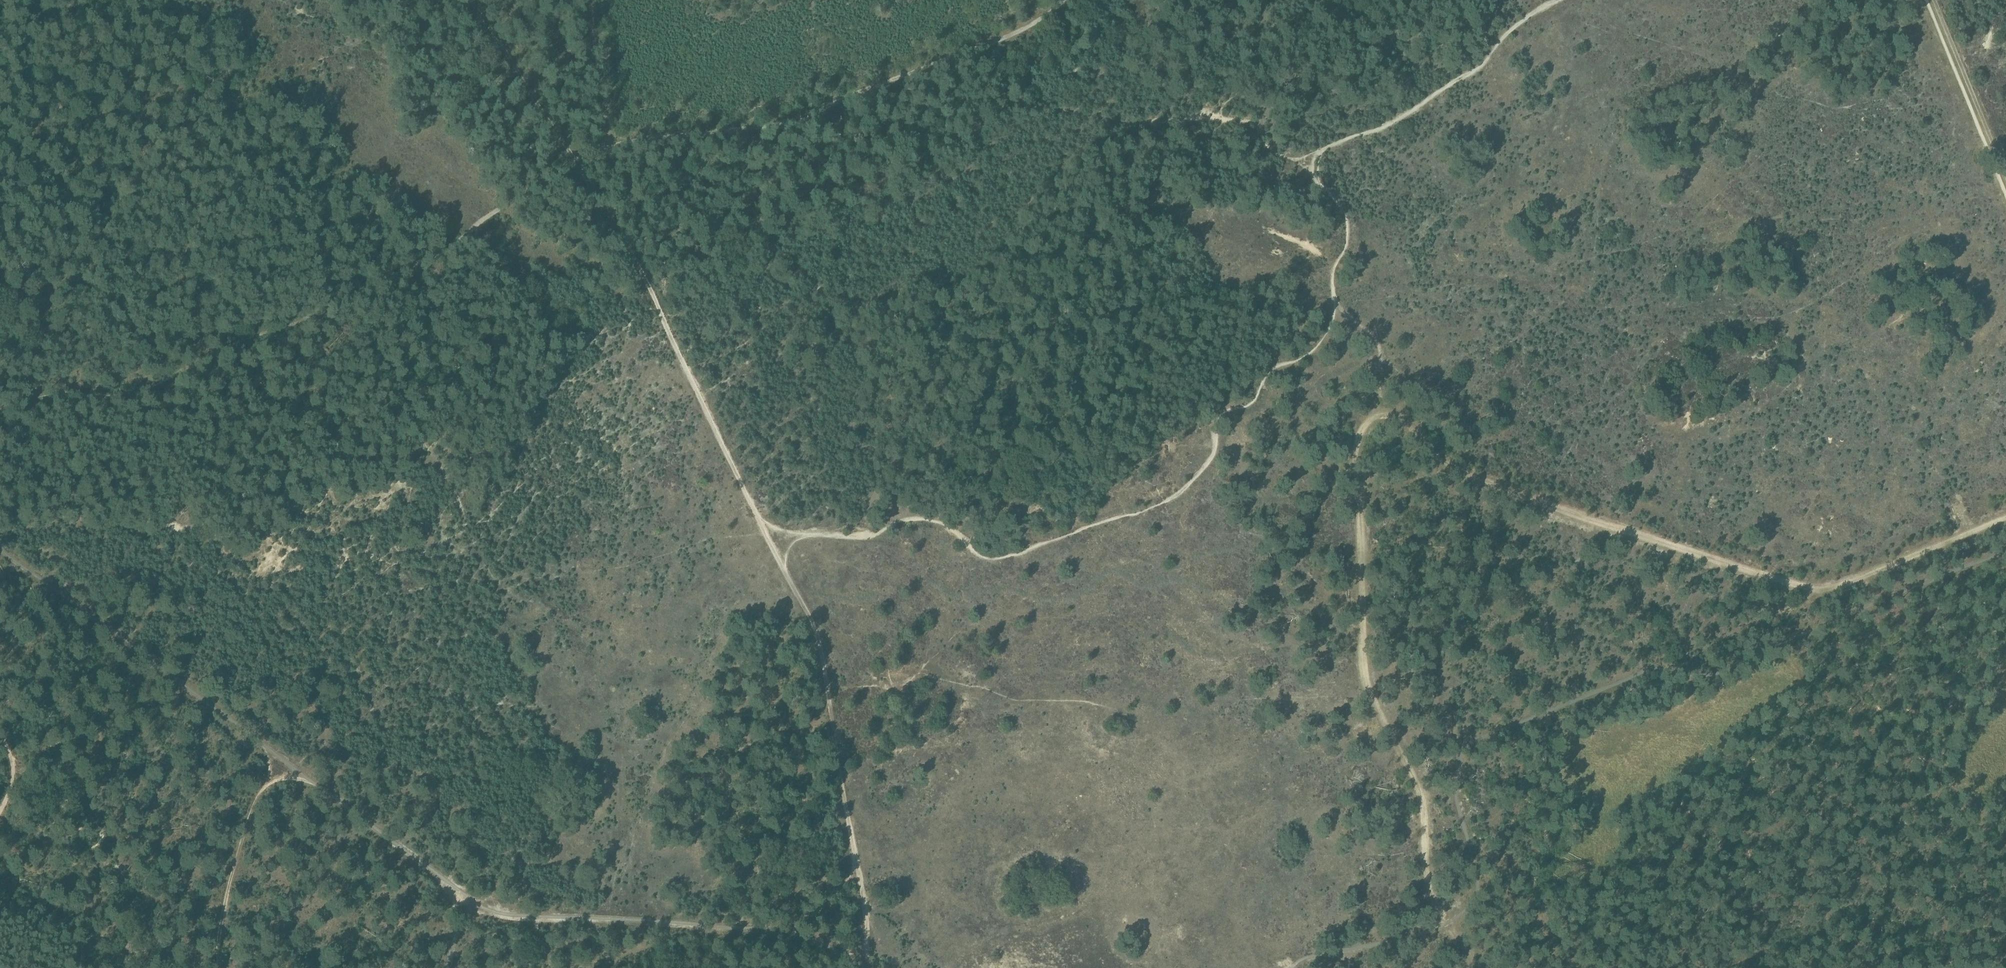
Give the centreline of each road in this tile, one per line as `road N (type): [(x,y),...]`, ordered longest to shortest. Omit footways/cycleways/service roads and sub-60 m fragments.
road 1 (track): [(2005,517),(1832,588),(1806,589),(1533,501),(1438,460),(1396,419),(1371,418),(1355,454),(1369,688),(1414,775),(1429,889),(1448,922)]
road 2 (track): [(466,0),(646,279),(802,603),(824,657),(873,967)]
road 3 (track): [(0,422),(67,396),(132,390),(199,364),(447,246),(614,150)]
road 4 (track): [(856,967),(777,934),(489,914),(299,776)]
road 5 (track): [(614,150),(820,106),(1023,25),(1059,0)]
road 6 (track): [(270,754),(50,590)]
road 7 (track): [(267,780),(243,806),(211,925),(210,967)]
road 8 (track): [(1933,0),(2005,180)]
road 9 (track): [(594,0),(614,150)]

